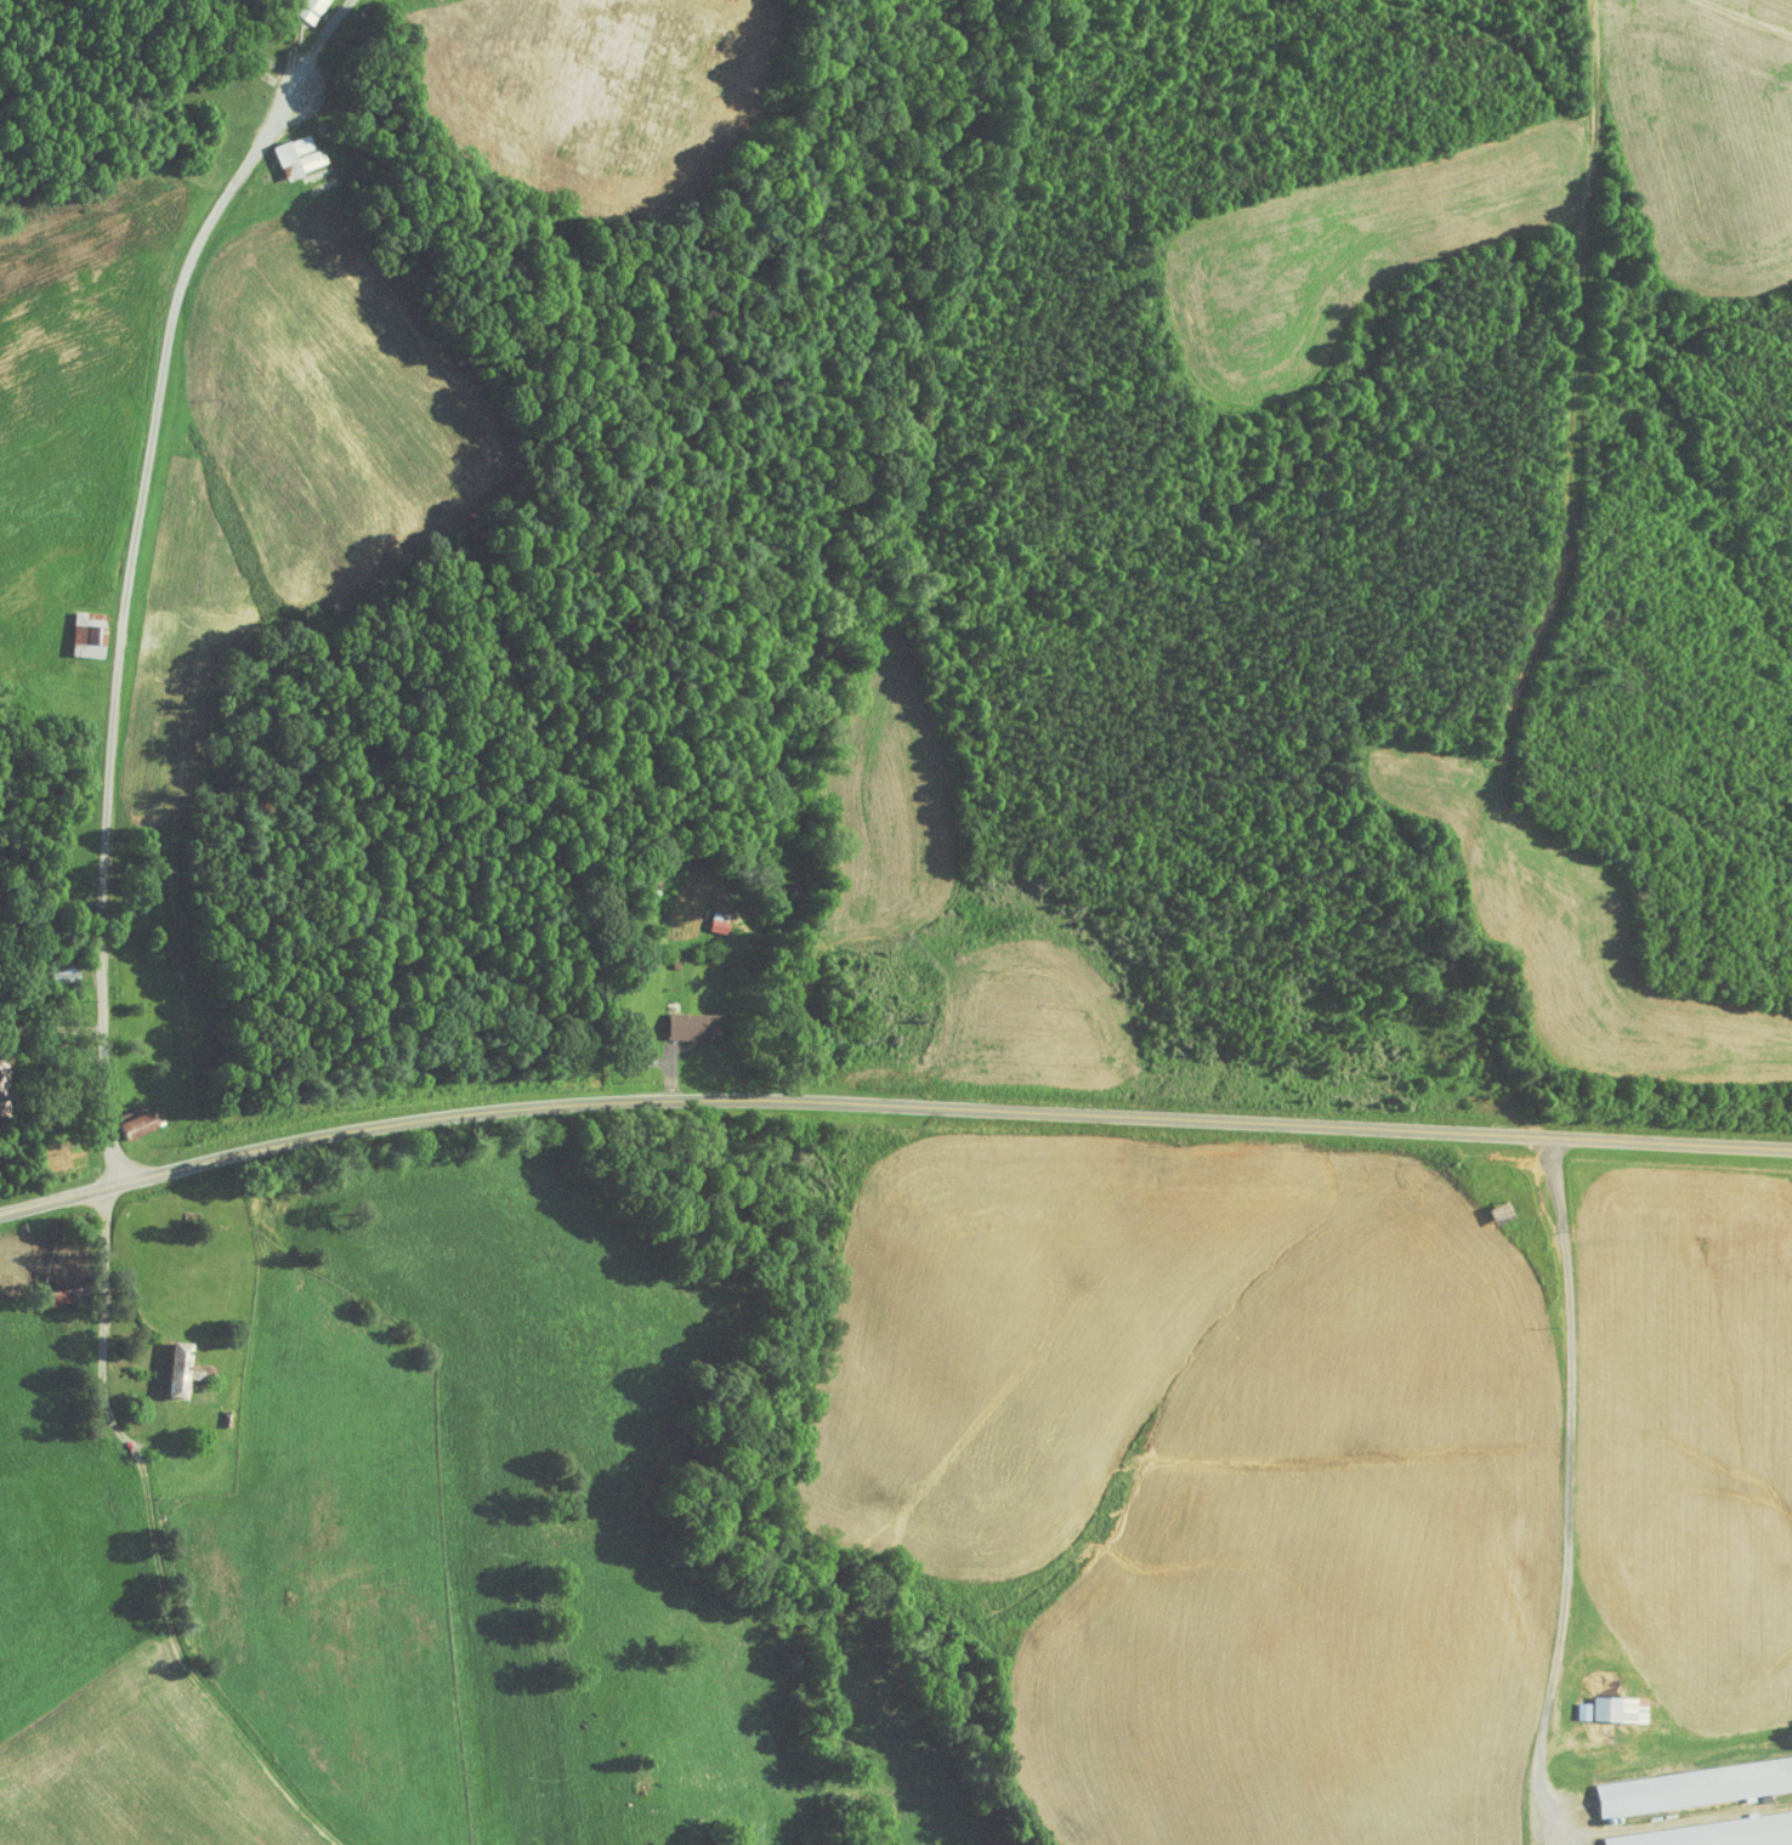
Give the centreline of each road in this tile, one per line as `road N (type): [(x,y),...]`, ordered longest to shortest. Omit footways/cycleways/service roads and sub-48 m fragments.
road 1 (residential): [(0,1215),(370,1129),(618,1102),(811,1102),(1791,1150)]
road 2 (residential): [(110,1186),(98,887),(103,778),(114,642),(175,286),(200,231),(347,0)]

